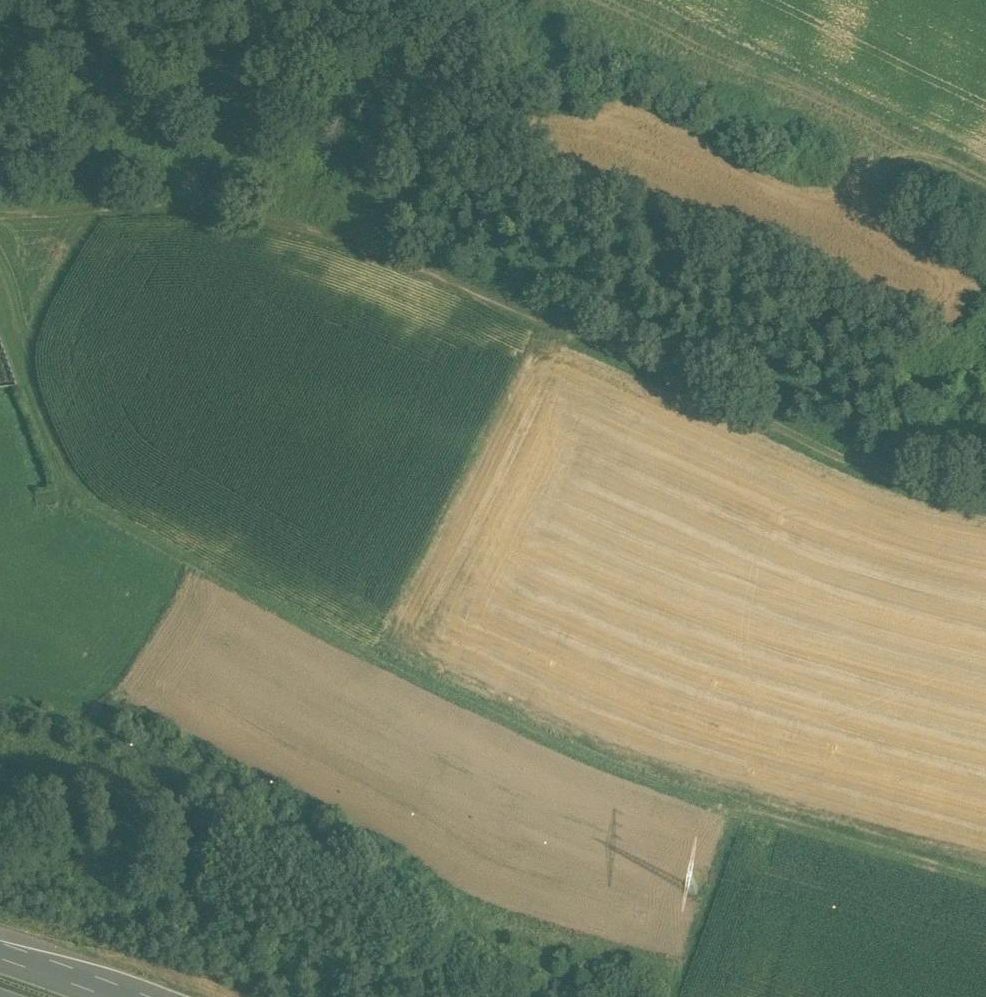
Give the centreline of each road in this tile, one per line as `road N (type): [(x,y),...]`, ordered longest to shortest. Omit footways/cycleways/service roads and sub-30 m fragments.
road 1 (track): [(985,886),(730,818),(560,758),(86,506),(62,488),(0,321)]
road 2 (track): [(985,494),(928,486),(410,249),(333,224),(267,206),(121,201),(0,213)]
road 3 (track): [(676,996),(685,967),(334,871),(309,845),(113,735),(0,710)]
road 4 (track): [(685,967),(730,818)]

